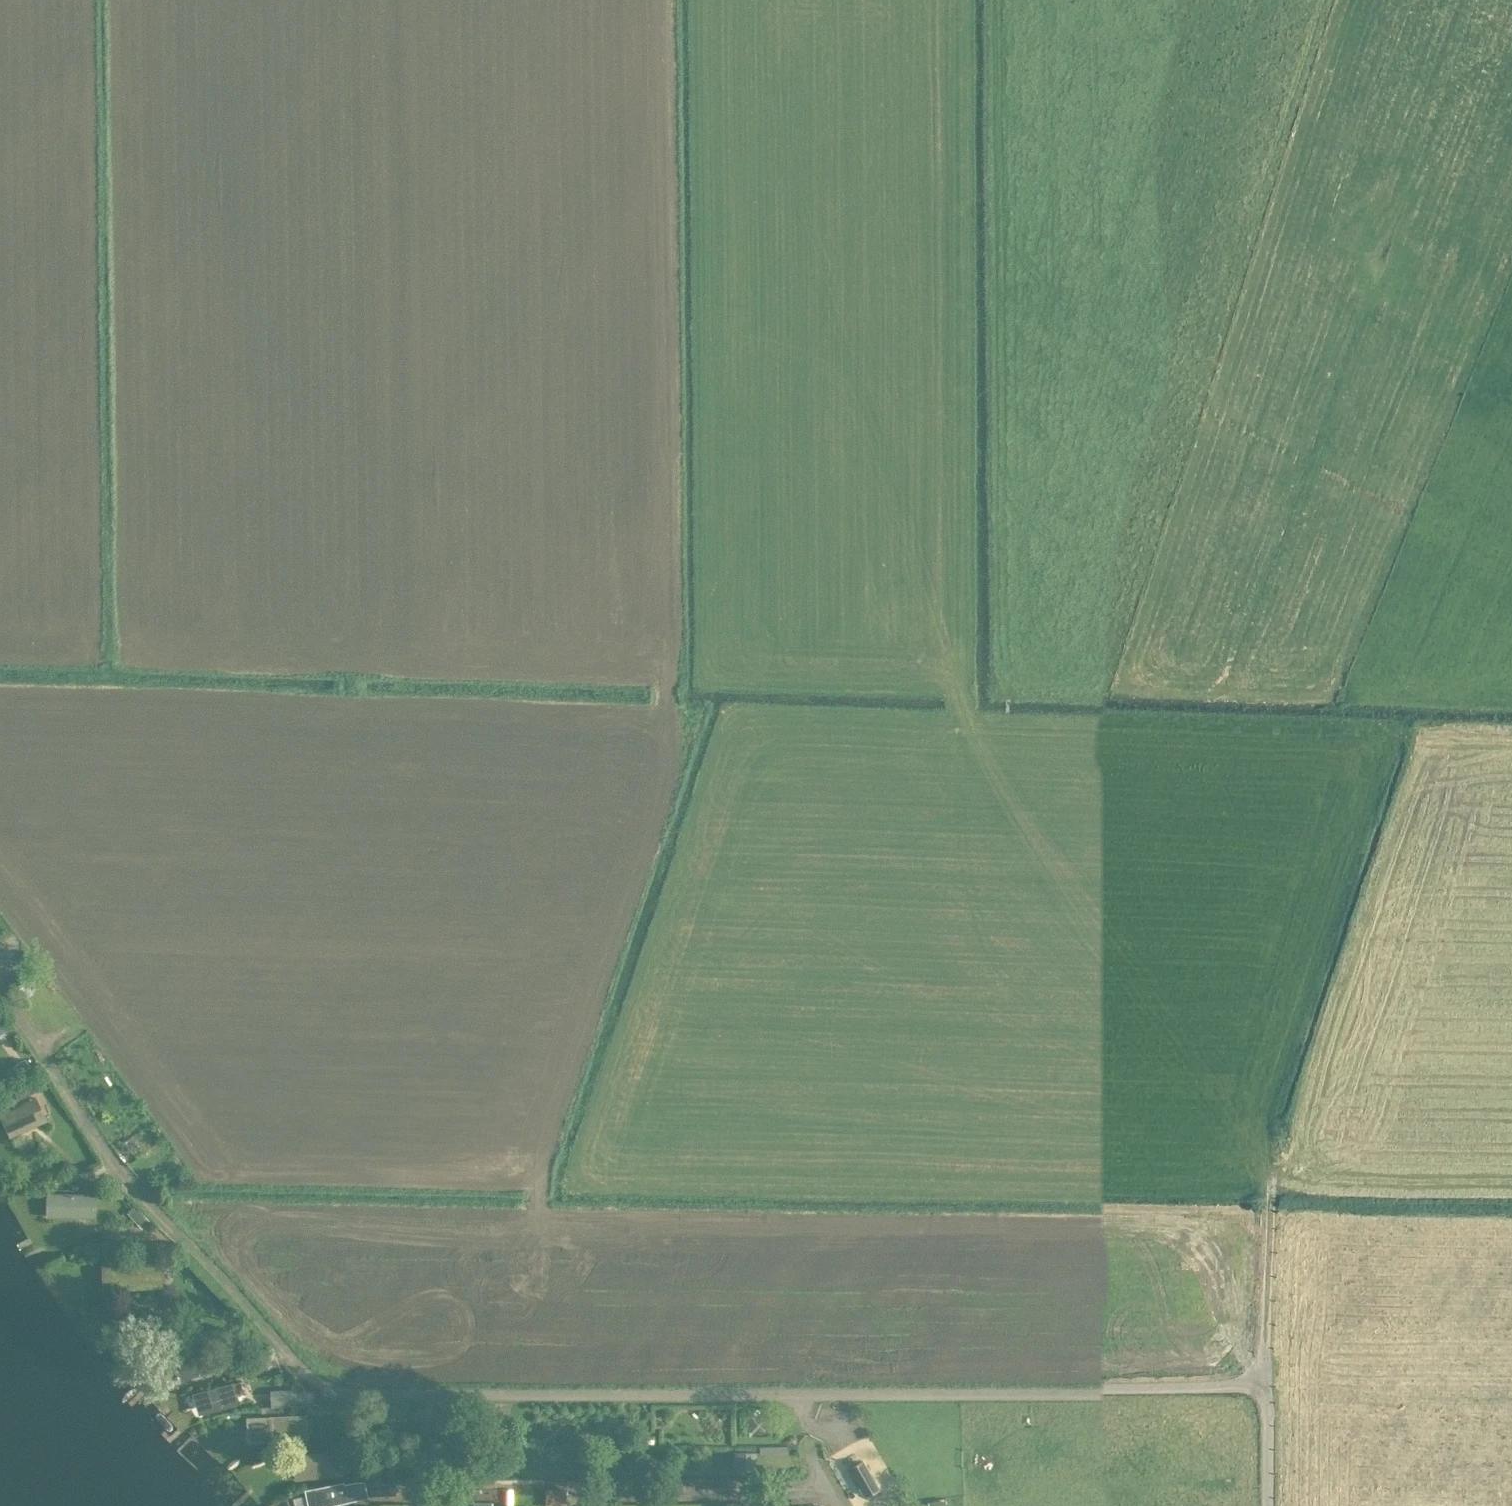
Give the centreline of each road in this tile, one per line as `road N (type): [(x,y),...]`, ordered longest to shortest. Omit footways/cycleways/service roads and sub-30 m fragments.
road 1 (track): [(1264,1505),(1262,1390),(525,1389),(318,1378),(139,1188),(0,984)]
road 2 (track): [(1262,1390),(1268,1212)]

